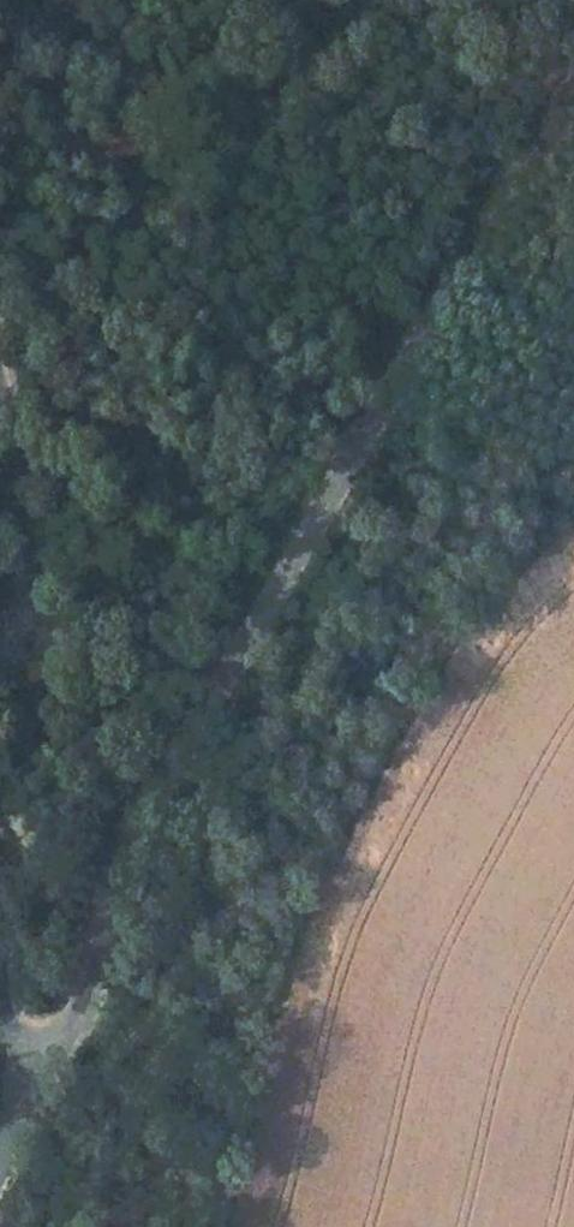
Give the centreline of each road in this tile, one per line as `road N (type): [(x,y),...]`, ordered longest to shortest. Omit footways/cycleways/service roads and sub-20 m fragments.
road 1 (unclassified): [(38,1043),(66,1031),(89,992),(111,871),(523,159),(573,98)]
road 2 (unclassified): [(0,927),(51,667),(50,611),(32,594)]
road 3 (unclassified): [(0,394),(28,506),(32,594)]

